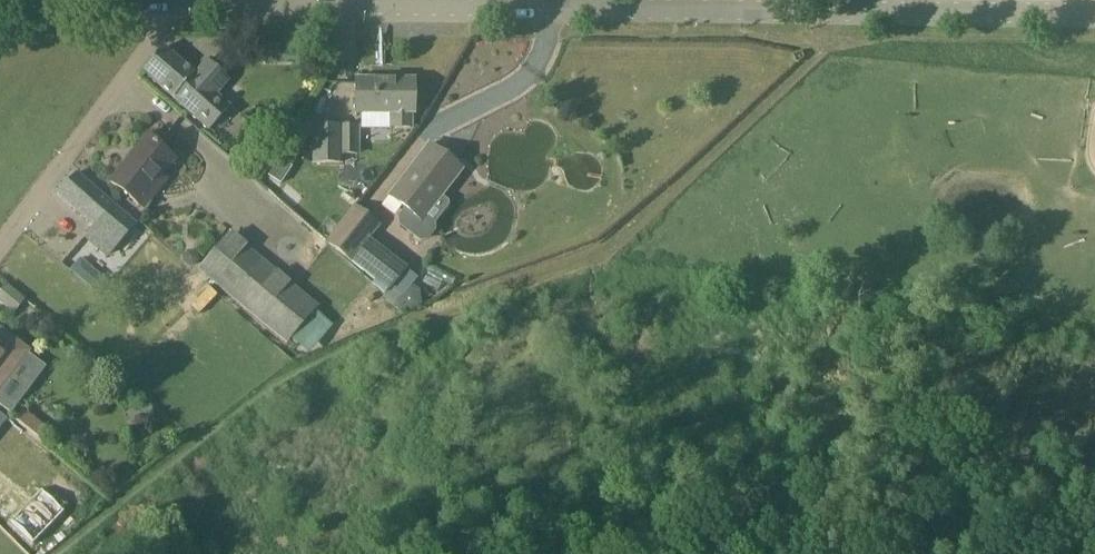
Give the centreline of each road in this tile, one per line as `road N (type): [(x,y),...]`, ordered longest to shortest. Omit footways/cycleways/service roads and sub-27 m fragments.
road 1 (secondary): [(1094,15),(180,1)]
road 2 (residential): [(0,248),(180,1)]
road 3 (secondary): [(180,1),(55,0)]

